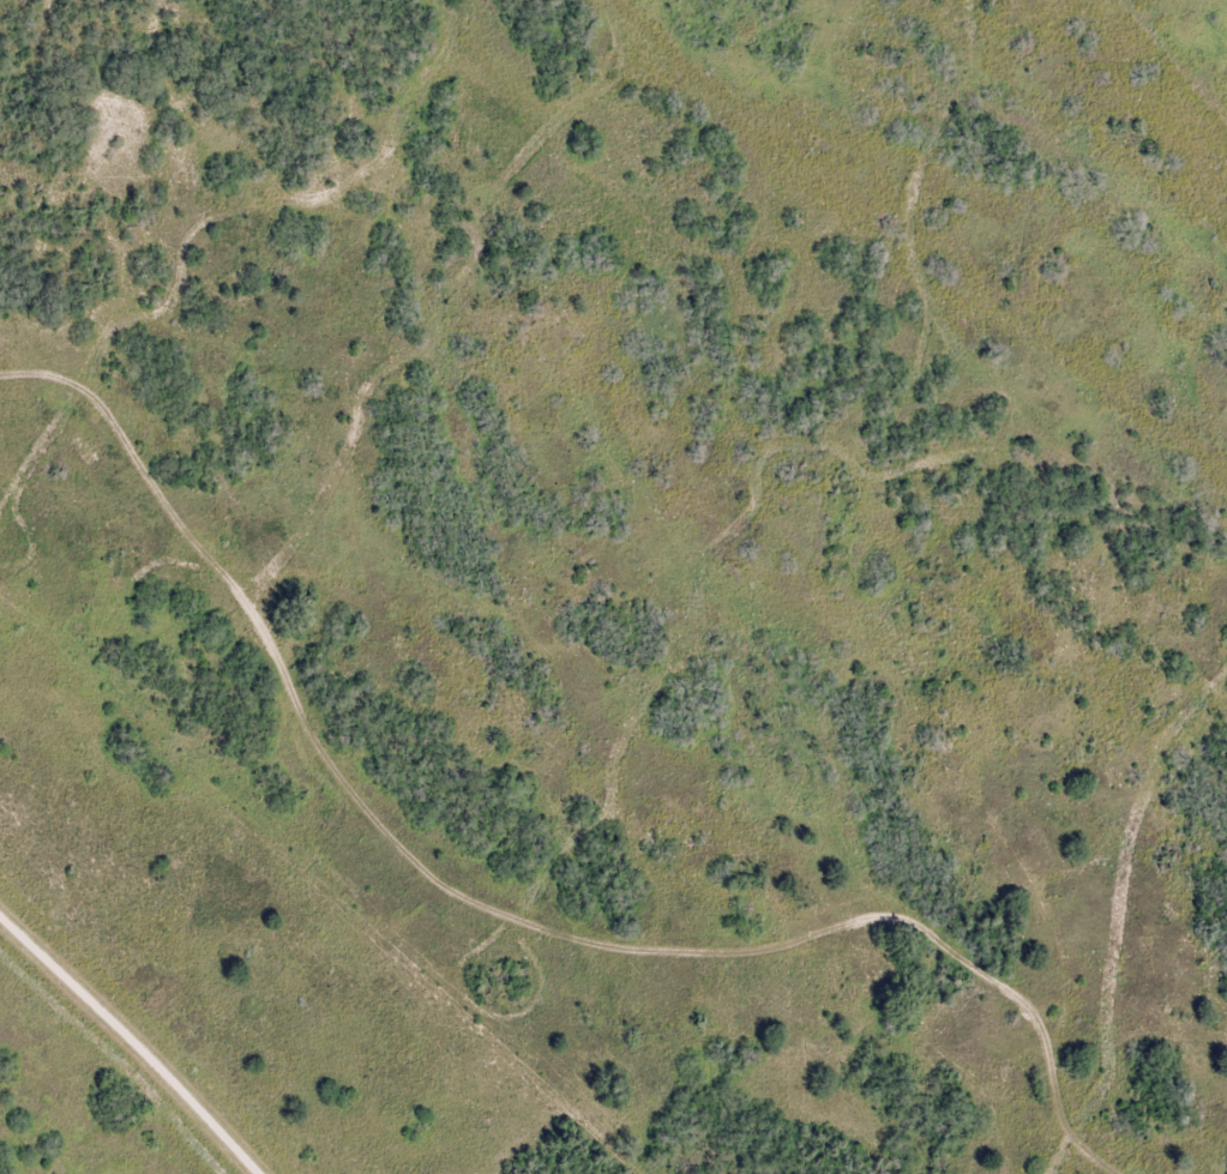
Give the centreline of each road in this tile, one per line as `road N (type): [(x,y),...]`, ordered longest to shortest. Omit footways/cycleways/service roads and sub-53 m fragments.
road 1 (residential): [(248,1173),(191,1091),(0,907)]

